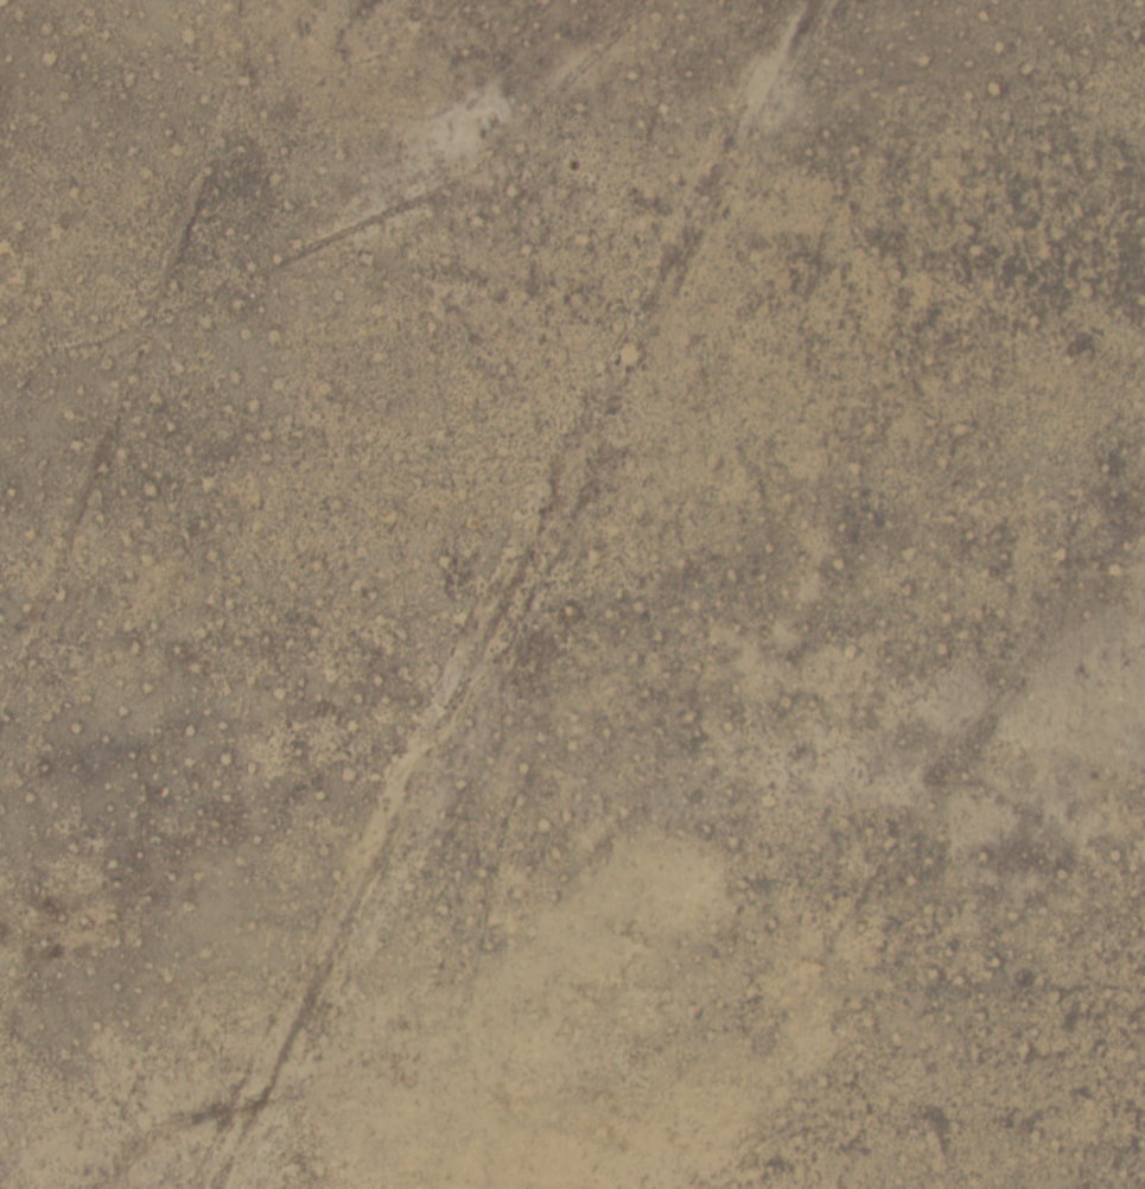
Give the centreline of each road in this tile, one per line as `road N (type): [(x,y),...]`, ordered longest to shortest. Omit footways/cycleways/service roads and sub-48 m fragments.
road 1 (residential): [(251,1188),(831,0)]

